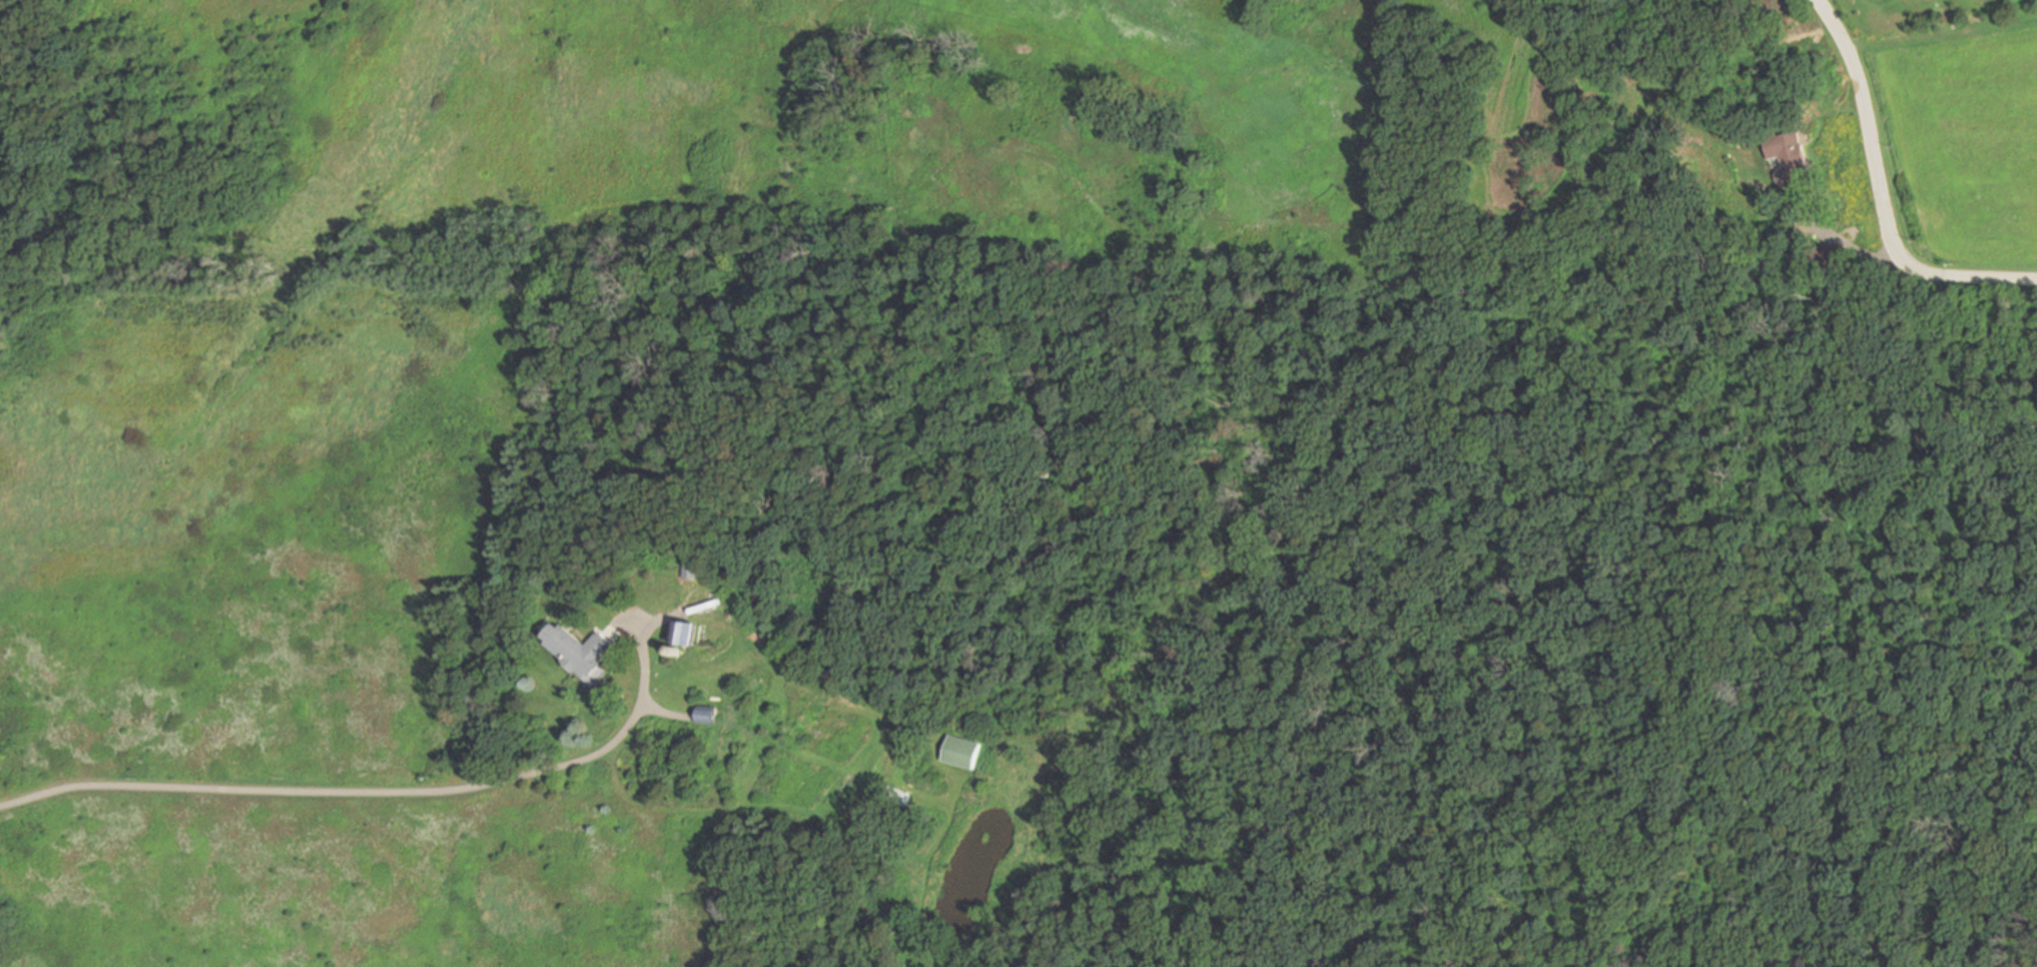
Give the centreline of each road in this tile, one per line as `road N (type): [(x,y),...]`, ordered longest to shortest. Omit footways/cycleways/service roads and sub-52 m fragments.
road 1 (residential): [(1905,262),(1893,245),(1853,63),(1817,0)]
road 2 (residential): [(2036,280),(1949,277),(1905,262)]

